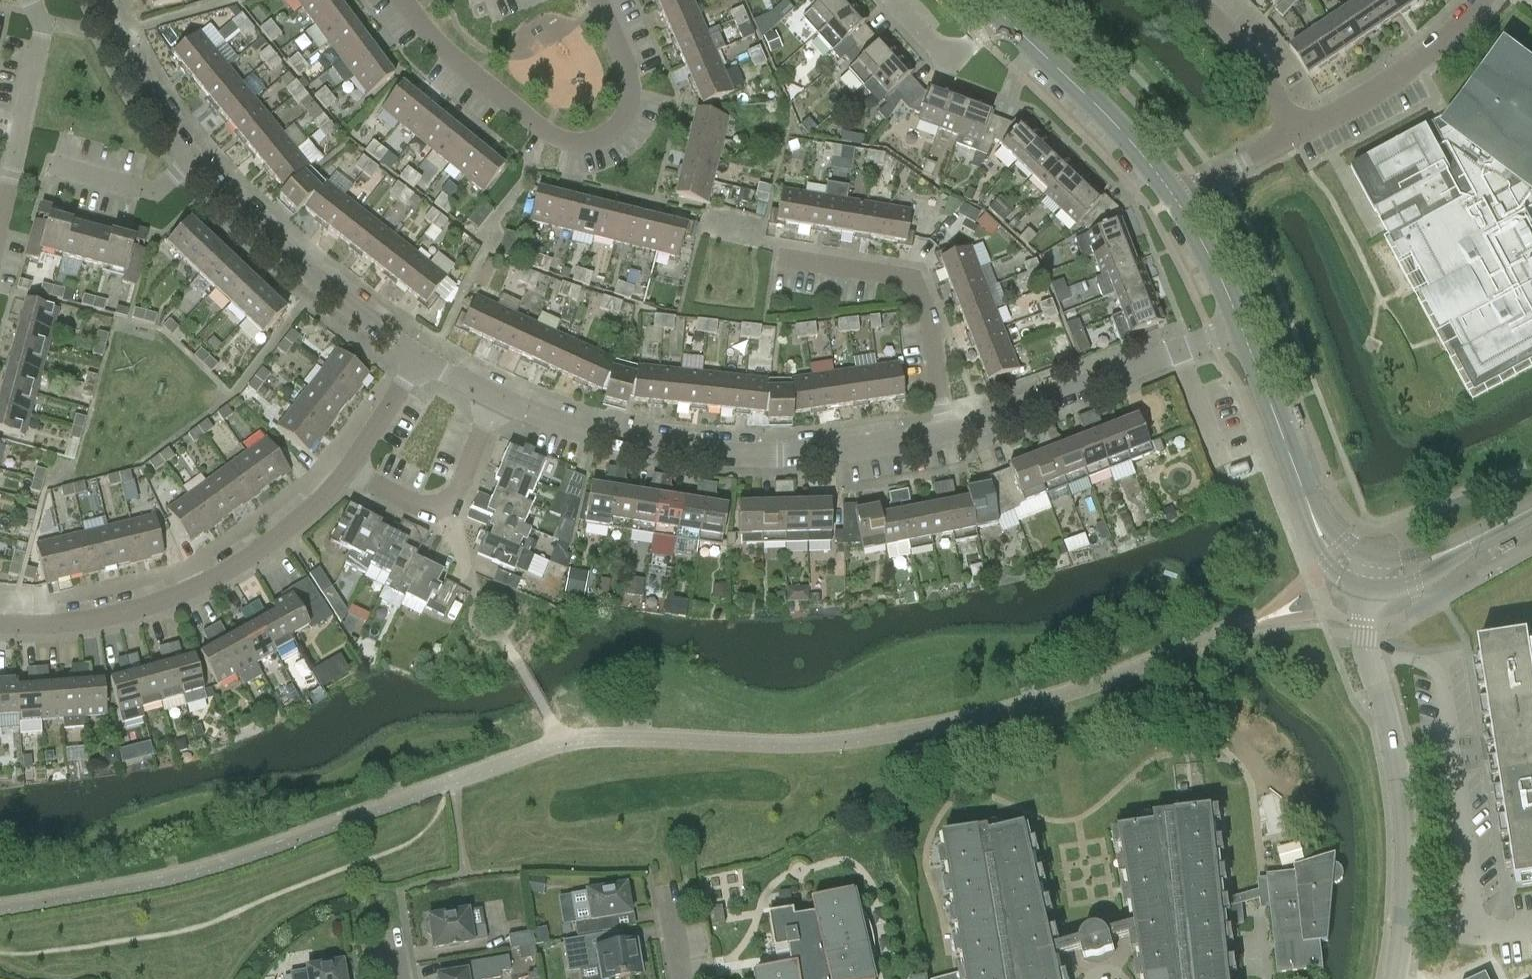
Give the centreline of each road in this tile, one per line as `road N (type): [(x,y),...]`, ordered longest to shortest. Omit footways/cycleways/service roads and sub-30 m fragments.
road 1 (residential): [(940,427),(813,447),(687,449),(561,429),(492,405),(420,357)]
road 2 (residential): [(420,357),(255,221),(150,92),(102,0)]
road 3 (residential): [(597,0),(616,35),(633,103),(624,127),(602,143),(574,149),(504,108),(400,0)]
road 4 (residential): [(1369,587),(1367,640),(1390,745),(1405,899),(1396,978)]
road 5 (residential): [(0,627),(85,627),(162,607),(235,570),(348,475)]
road 6 (residential): [(1240,326),(940,427)]
road 7 (residential): [(940,427),(915,286),(776,259)]
road 8 (tertiary): [(1002,13),(1110,118),(1171,195)]
road 9 (residential): [(1304,134),(1455,31),(1483,0)]
road 10 (residential): [(0,211),(39,29),(33,0)]
road 11 (tertiary): [(1240,326),(1309,506)]
road 12 (residential): [(1304,134),(1205,0)]
road 13 (tertiary): [(1171,195),(1240,326)]
road 14 (residential): [(1002,13),(959,53),(933,47),(894,0)]
road 15 (residential): [(1171,195),(1304,134)]
road 16 (residential): [(348,475),(420,357)]
road 17 (tertiary): [(1369,587),(1412,582),(1487,532)]

